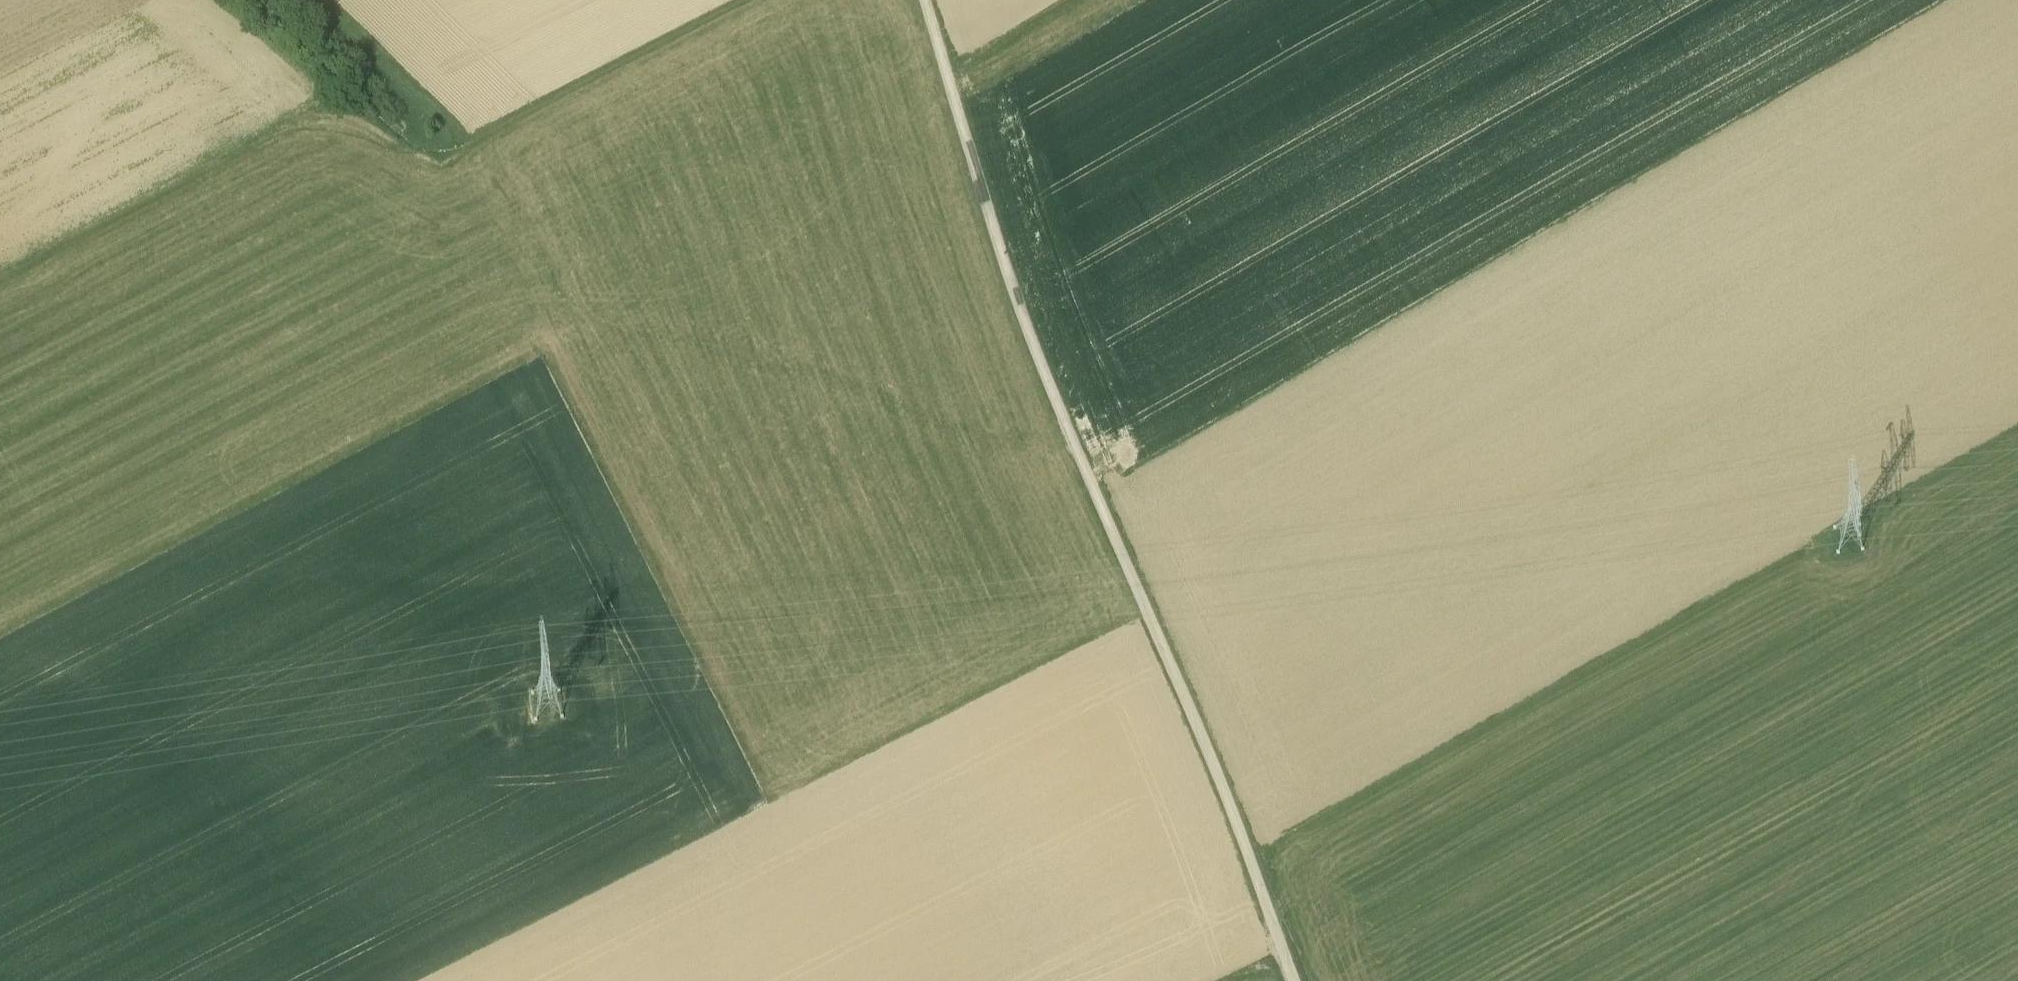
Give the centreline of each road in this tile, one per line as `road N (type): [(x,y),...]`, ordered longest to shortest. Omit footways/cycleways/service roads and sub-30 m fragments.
road 1 (unclassified): [(1293,980),(1214,765),(1026,326),(925,0)]

